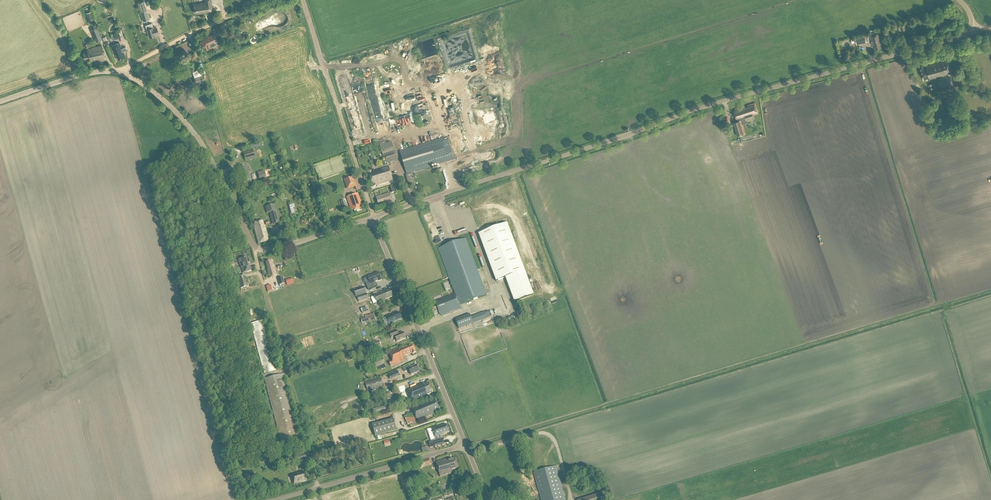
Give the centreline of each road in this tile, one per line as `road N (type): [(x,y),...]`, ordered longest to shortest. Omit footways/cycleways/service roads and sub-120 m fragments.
road 1 (unclassified): [(373,218),(713,103),(975,31)]
road 2 (tertiary): [(373,218),(277,249),(254,247),(188,125),(124,73),(91,72),(0,102)]
road 3 (tertiary): [(466,446),(373,218)]
road 4 (track): [(373,218),(303,0)]
road 5 (track): [(254,247),(304,436)]
road 6 (unclassified): [(278,499),(466,446)]
road 7 (track): [(124,73),(190,33),(271,0)]

